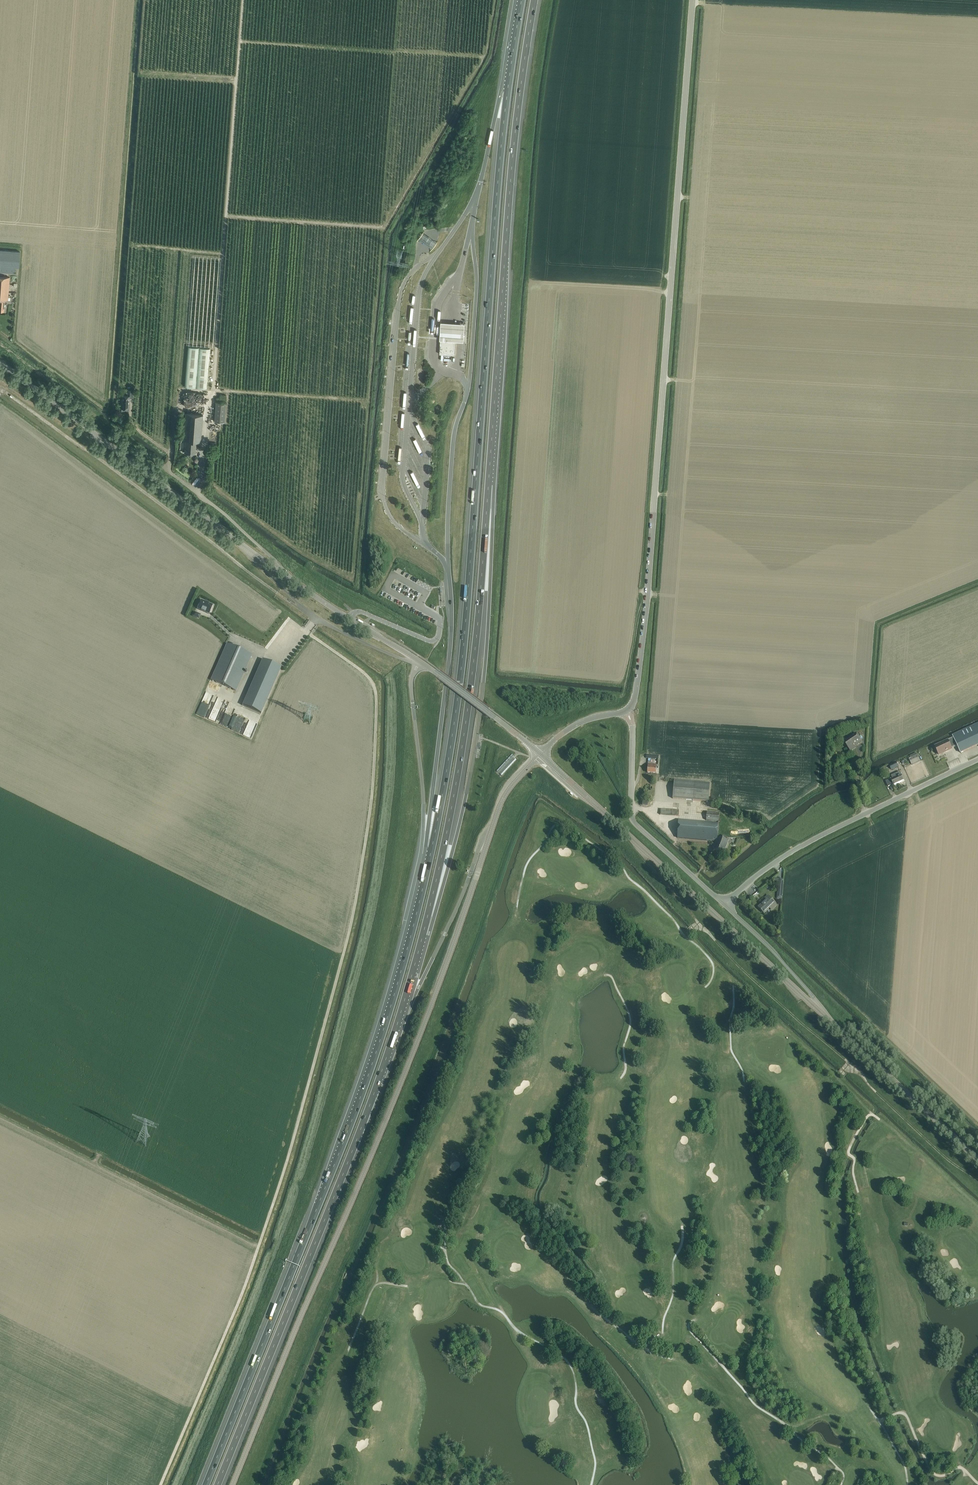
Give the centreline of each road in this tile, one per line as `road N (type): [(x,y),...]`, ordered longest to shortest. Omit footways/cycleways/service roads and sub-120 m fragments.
road 1 (motorway): [(218,1484),(369,1106),(439,869),(475,649),(512,168),(534,0)]
road 2 (tertiary): [(233,1484),(414,1051),(501,803),(540,754)]
road 3 (motorway): [(508,92),(465,636),(432,849)]
road 4 (unclassified): [(627,711),(647,595),(693,0)]
road 5 (motorway): [(432,849),(365,1086),(206,1484)]
road 6 (tertiary): [(420,662),(273,567),(0,363)]
road 7 (track): [(977,1188),(701,925),(638,844)]
road 8 (track): [(315,620),(0,387)]
road 9 (tertiary): [(826,1017),(540,754)]
road 10 (unclassified): [(724,905),(808,842),(977,759)]
road 11 (motorway): [(448,567),(451,639),(432,849)]
road 12 (unclassified): [(724,905),(634,821),(627,711)]
road 13 (tertiary): [(977,1160),(826,1017)]
road 14 (unclassified): [(826,1017),(724,905)]

